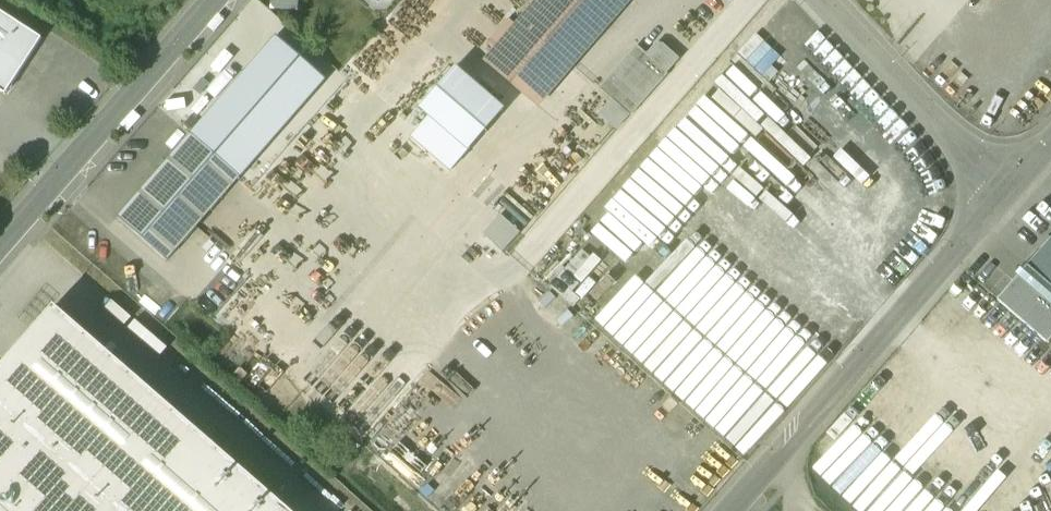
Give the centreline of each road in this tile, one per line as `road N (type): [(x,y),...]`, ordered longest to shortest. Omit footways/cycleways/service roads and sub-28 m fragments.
road 1 (residential): [(731,510),(997,194)]
road 2 (unclassified): [(210,0),(0,238)]
road 3 (residential): [(997,194),(820,0)]

